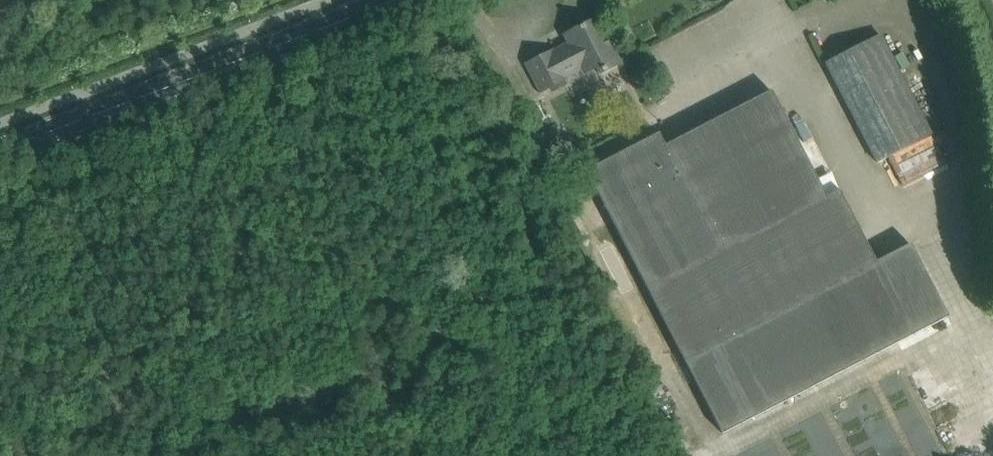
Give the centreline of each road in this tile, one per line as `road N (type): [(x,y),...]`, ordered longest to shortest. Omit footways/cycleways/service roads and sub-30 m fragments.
road 1 (tertiary): [(0,147),(382,0)]
road 2 (track): [(0,127),(174,455)]

